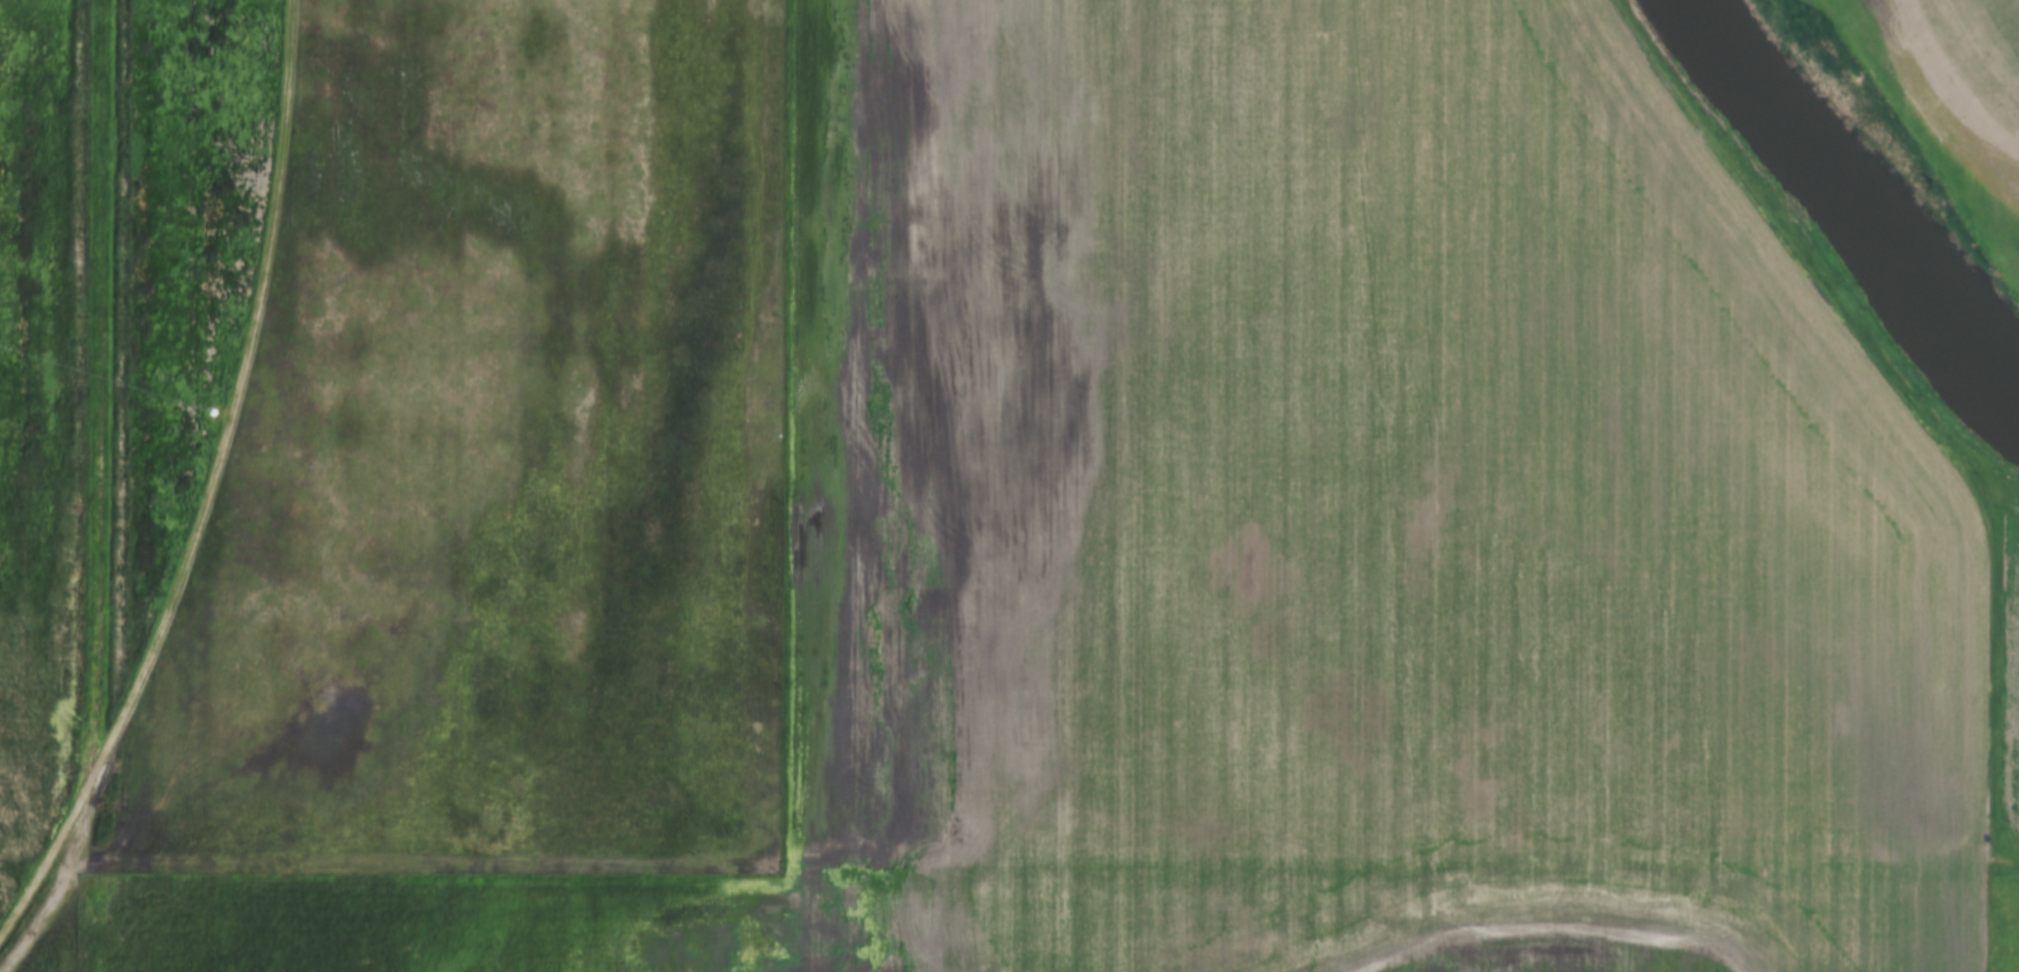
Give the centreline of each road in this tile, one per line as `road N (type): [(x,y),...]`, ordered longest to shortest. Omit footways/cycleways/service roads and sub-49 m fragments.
road 1 (track): [(1993,971),(1997,609),(1972,479),(1872,353),(1621,0)]
road 2 (track): [(96,784),(112,0)]

